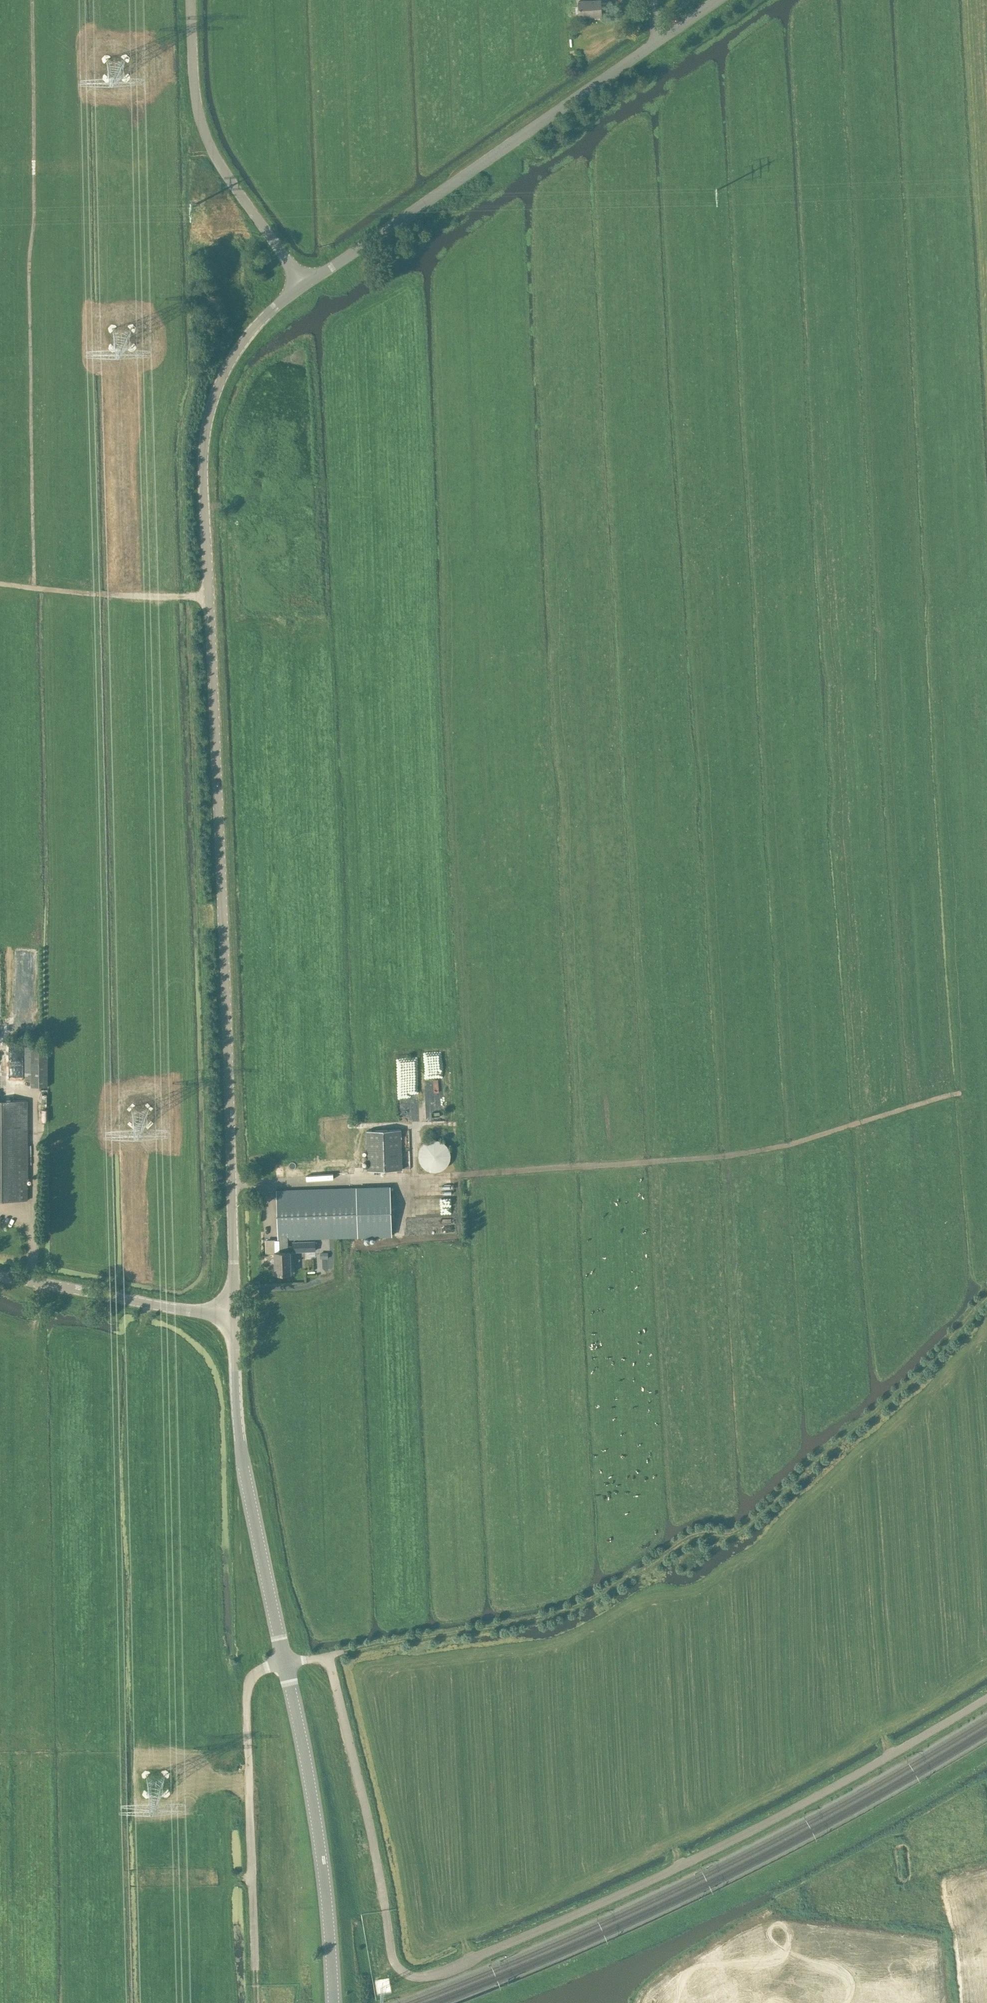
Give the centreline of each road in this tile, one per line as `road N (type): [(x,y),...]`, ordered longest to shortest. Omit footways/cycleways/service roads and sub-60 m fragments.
road 1 (unclassified): [(231,1318),(208,429),(228,363),(300,281)]
road 2 (unclassified): [(334,2002),(320,1847),(244,1466),(231,1318)]
road 3 (unclassified): [(300,281),(719,0)]
road 4 (unclassified): [(300,281),(208,141),(192,73),(190,0)]
road 5 (unclassified): [(231,1318),(0,1278)]

